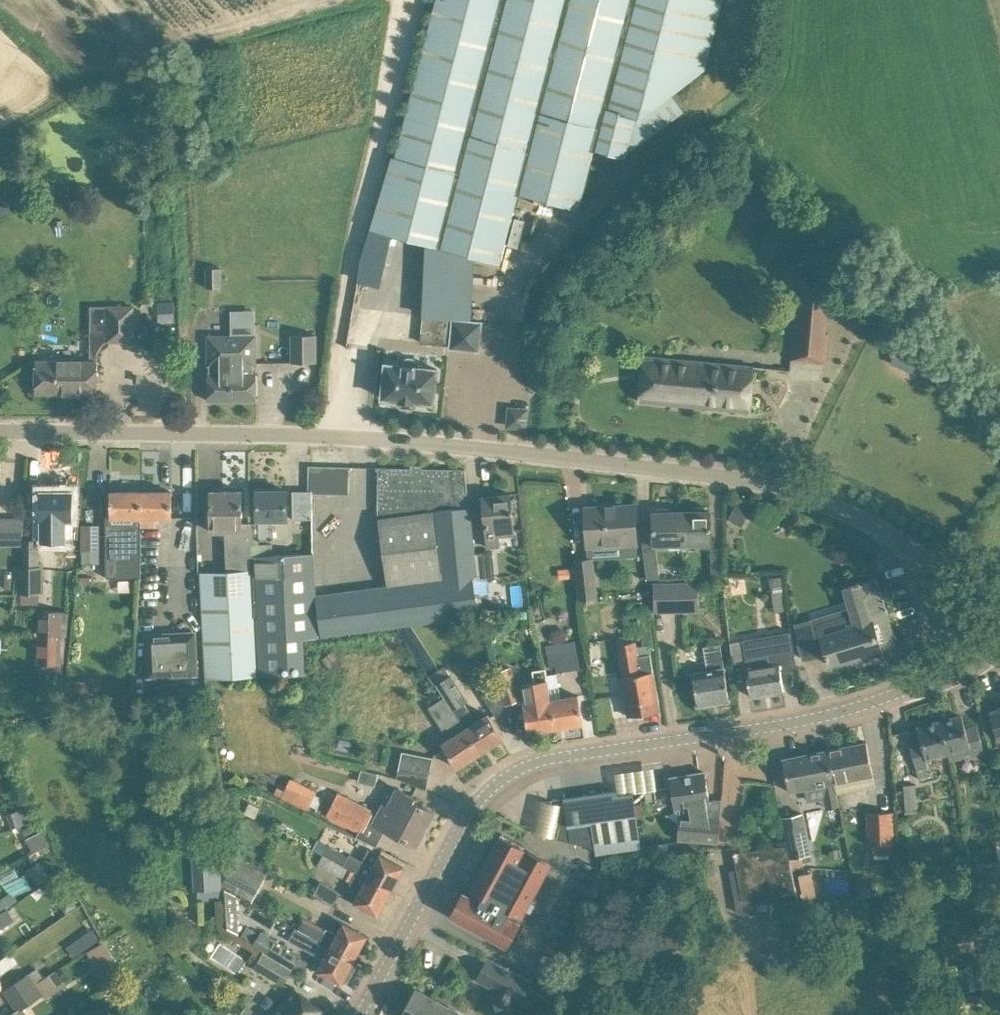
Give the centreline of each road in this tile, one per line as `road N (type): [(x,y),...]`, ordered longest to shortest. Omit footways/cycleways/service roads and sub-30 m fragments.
road 1 (residential): [(999,639),(922,553),(850,510),(760,485),(446,442),(0,430)]
road 2 (tertiary): [(359,1014),(476,805),(512,771),(549,757),(810,720),(917,689),(999,653)]
road 3 (track): [(316,434),(410,0)]

